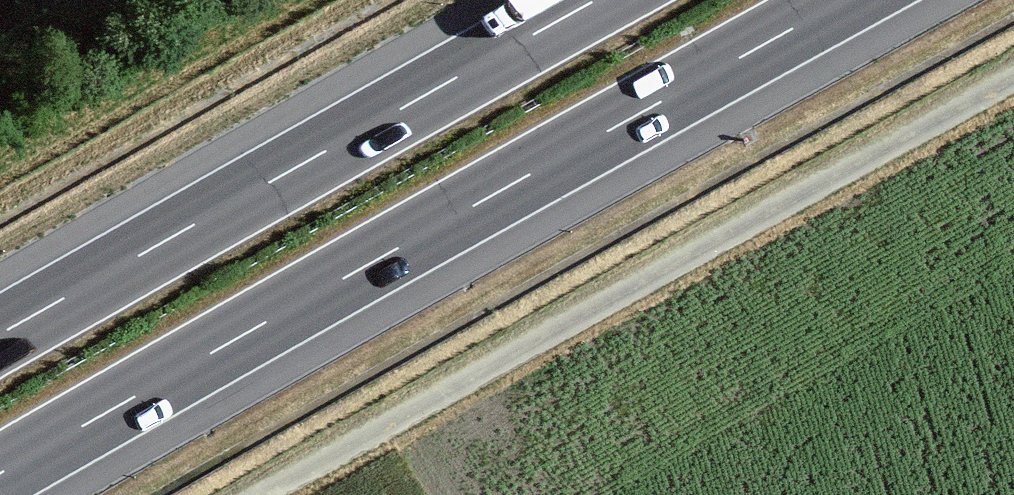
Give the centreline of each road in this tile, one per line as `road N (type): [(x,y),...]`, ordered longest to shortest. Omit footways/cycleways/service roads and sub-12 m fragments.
road 1 (motorway): [(0,474),(845,0)]
road 2 (track): [(1013,78),(264,494)]
road 3 (motorway): [(596,0),(0,335)]

